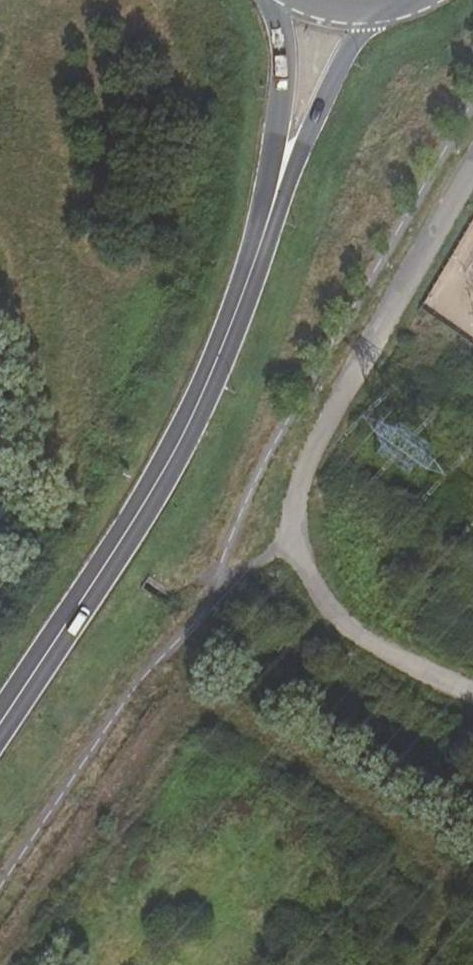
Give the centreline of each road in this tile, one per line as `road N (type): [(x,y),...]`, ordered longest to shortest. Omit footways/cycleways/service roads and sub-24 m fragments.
road 1 (unclassified): [(472,695),(339,621),(294,541),(292,509),(323,429),(472,172)]
road 2 (secondary): [(0,725),(183,438),(223,352),(285,160)]
road 3 (track): [(216,715),(415,844),(434,868),(442,908),(414,964)]
road 4 (track): [(0,957),(153,727),(196,709)]
road 5 (secondary): [(285,160),(390,10)]
road 6 (secondary): [(279,0),(285,160)]

